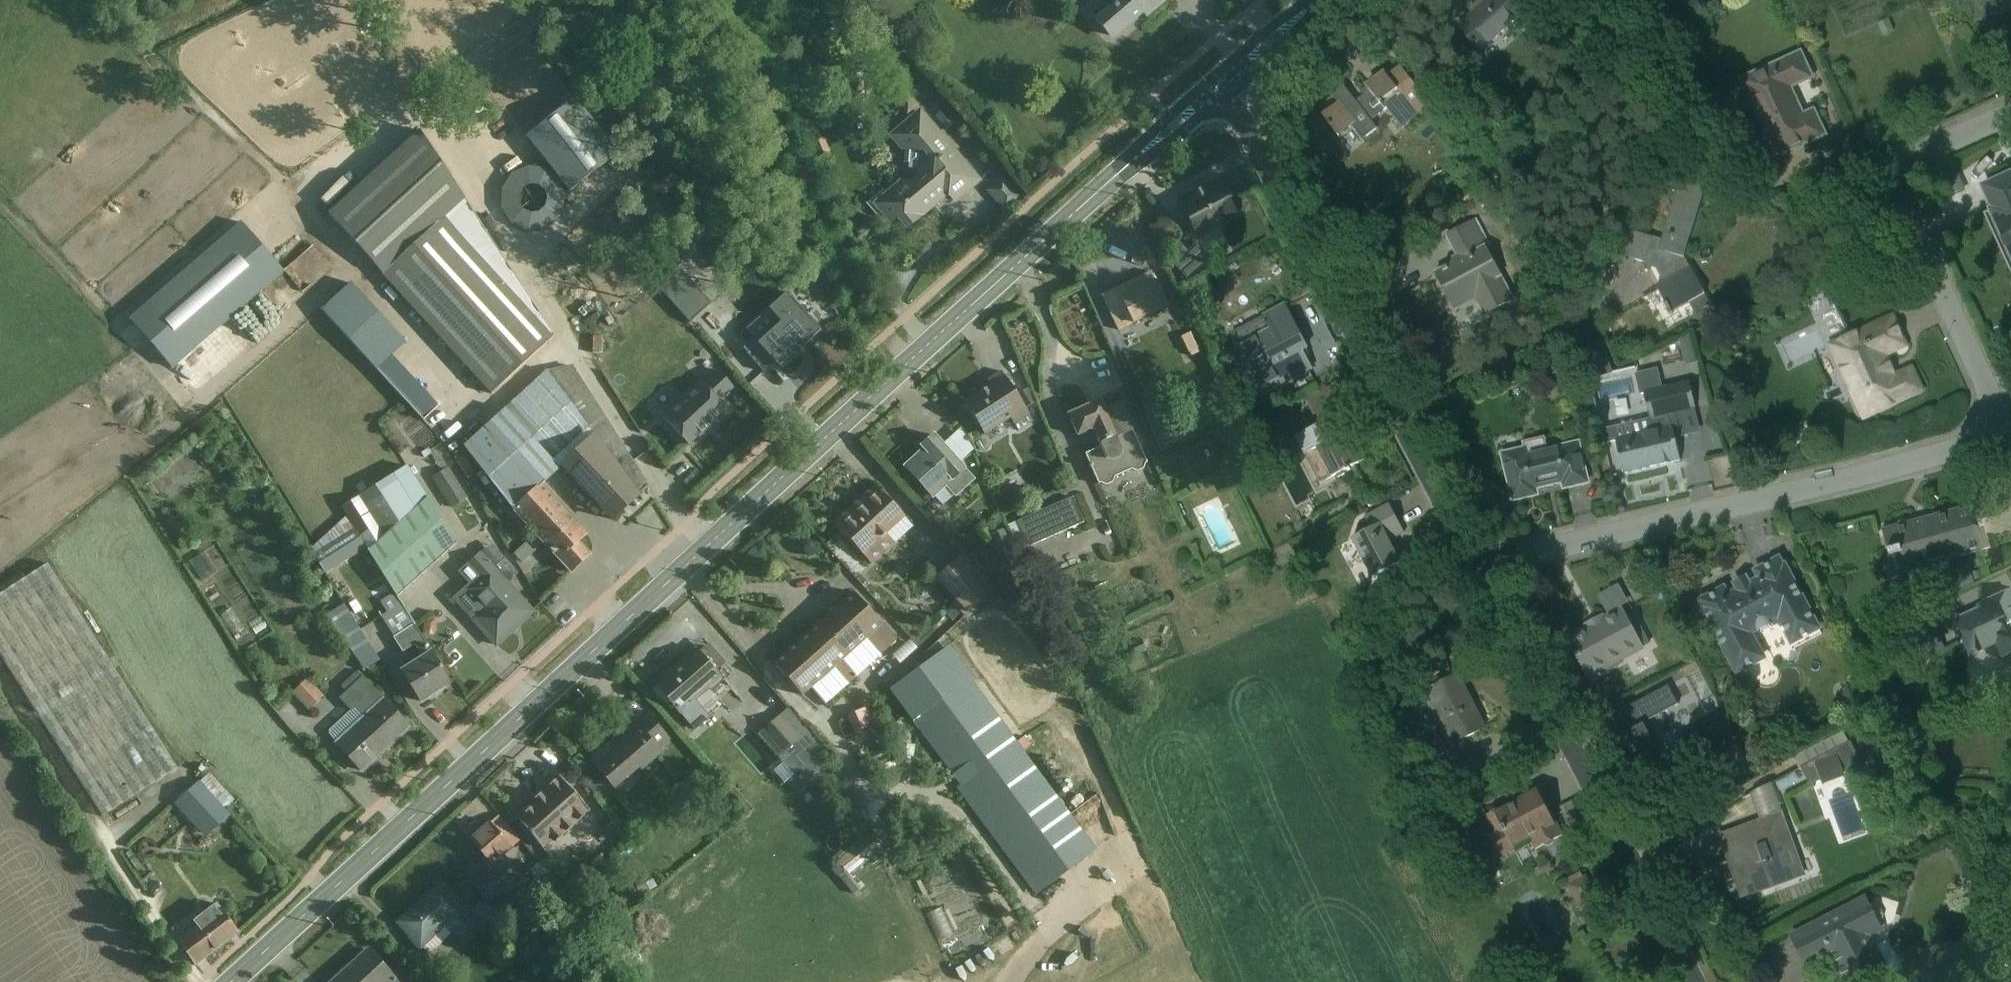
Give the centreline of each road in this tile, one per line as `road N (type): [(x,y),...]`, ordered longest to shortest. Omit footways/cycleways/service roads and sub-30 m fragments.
road 1 (secondary): [(1218,89),(231,981)]
road 2 (residential): [(1480,566),(1254,135),(1218,89)]
road 3 (residential): [(2005,430),(1480,566)]
road 4 (residential): [(1699,981),(1480,566)]
road 5 (residential): [(2005,430),(1895,196),(1896,174),(1908,158),(2010,108)]
road 6 (secondary): [(1320,0),(1218,89)]

